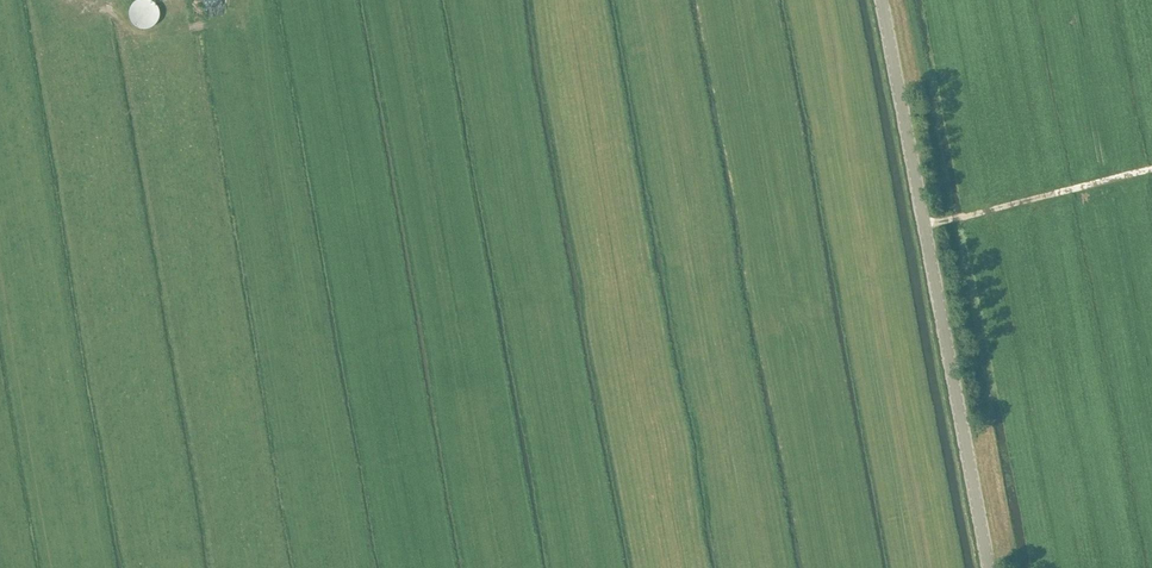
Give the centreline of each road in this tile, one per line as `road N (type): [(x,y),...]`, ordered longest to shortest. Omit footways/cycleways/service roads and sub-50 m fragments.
road 1 (tertiary): [(989,567),(882,0)]
road 2 (track): [(925,223),(1151,167)]

